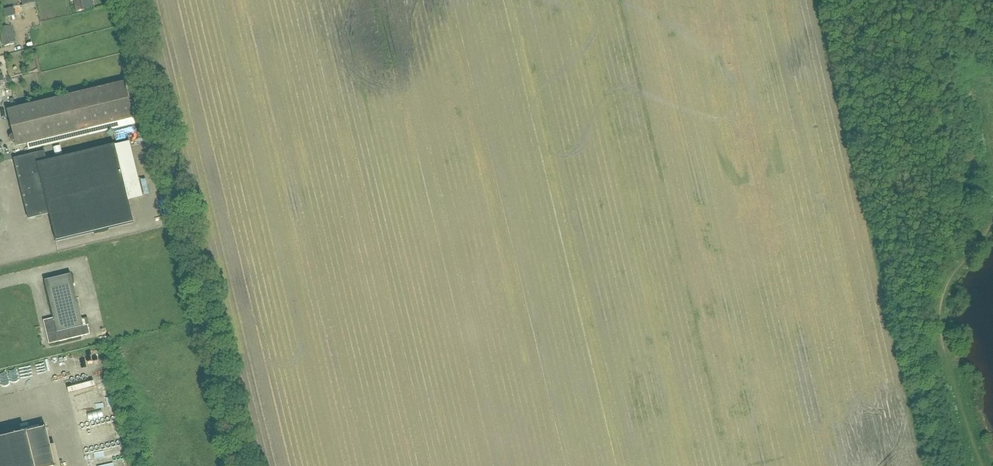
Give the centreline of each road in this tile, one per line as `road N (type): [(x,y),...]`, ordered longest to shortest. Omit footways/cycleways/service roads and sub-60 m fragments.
road 1 (unclassified): [(244,465),(131,0)]

